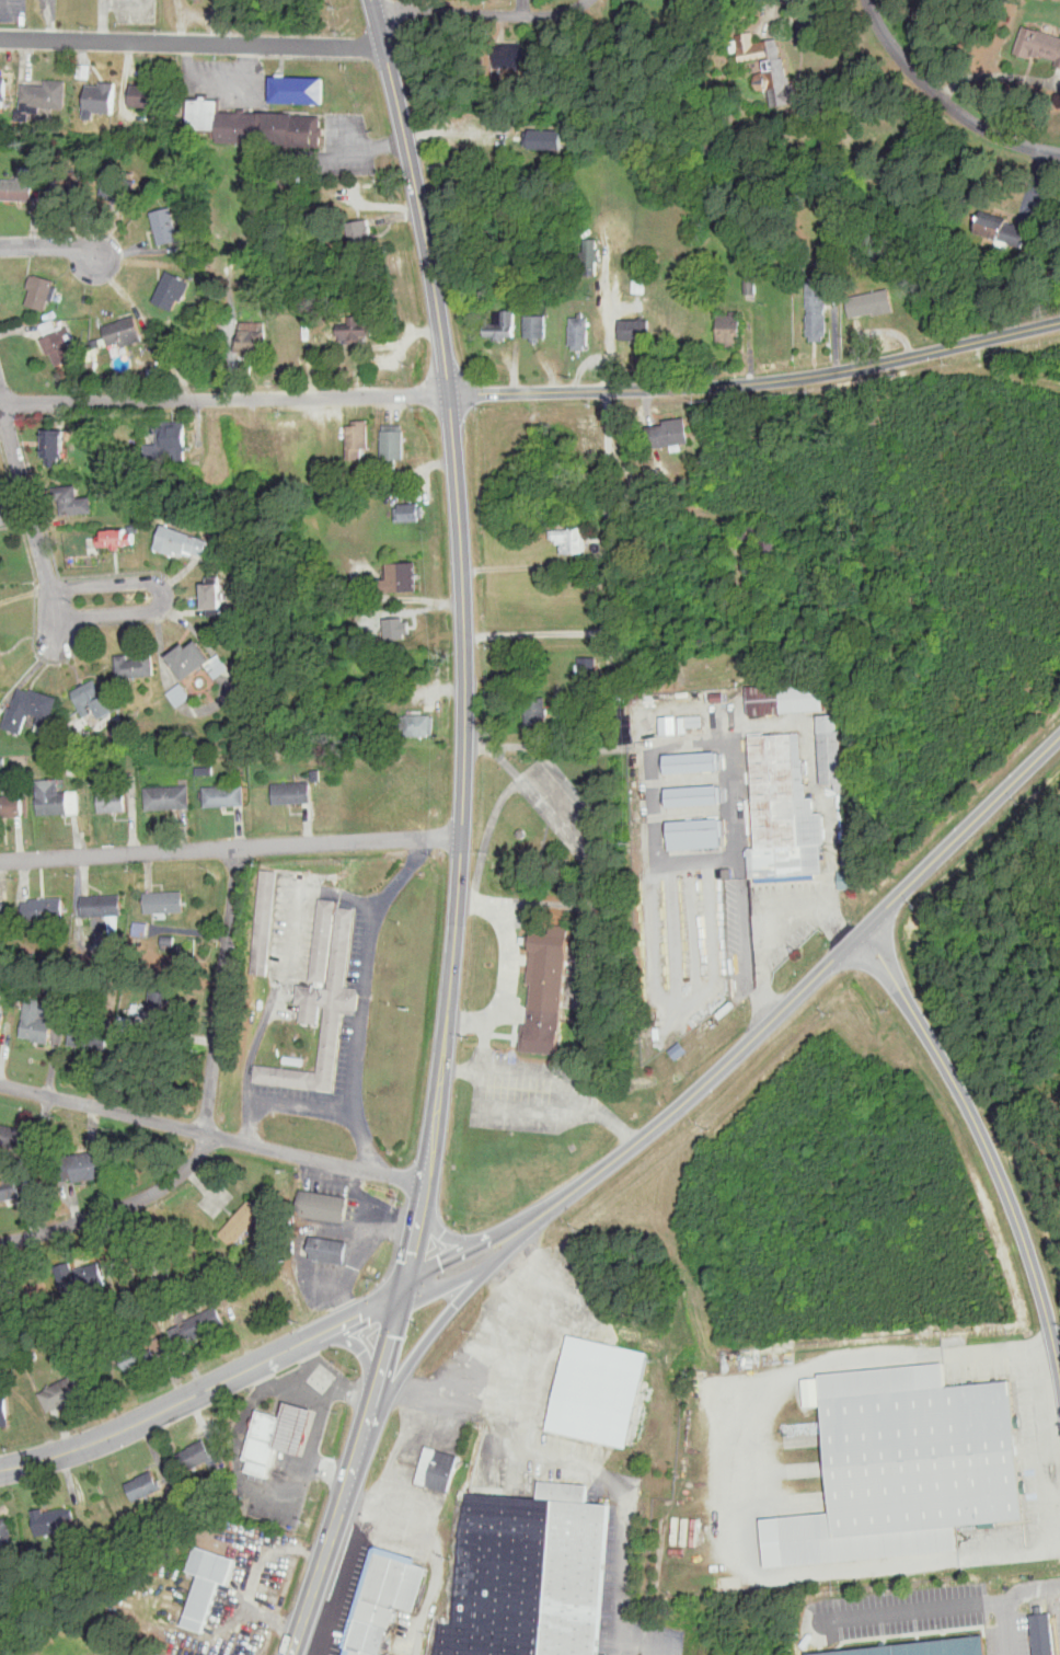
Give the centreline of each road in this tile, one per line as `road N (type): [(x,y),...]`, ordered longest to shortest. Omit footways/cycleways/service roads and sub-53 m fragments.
road 1 (primary): [(290,1654),(402,1292),(447,1019),(460,869),(463,577),(442,336),(372,0)]
road 2 (residential): [(1059,322),(758,382),(0,402)]
road 3 (secondary): [(402,1292),(595,1176),(863,930)]
road 4 (residential): [(0,1244),(165,1191),(205,1152),(238,846)]
road 5 (residential): [(1059,1370),(1039,1275),(1005,1181),(863,930)]
road 6 (residential): [(0,860),(461,835)]
road 7 (residential): [(0,1469),(138,1424),(402,1292)]
road 8 (residential): [(424,1184),(0,1086)]
road 9 (residential): [(383,45),(0,38)]
road 10 (secondary): [(863,930),(1059,734)]
road 11 (residential): [(56,651),(50,586),(0,402)]
road 12 (residential): [(1059,154),(1011,141),(945,103),(899,56),(870,0)]
road 13 (residential): [(54,621),(153,611),(166,594),(151,579),(50,586)]
road 14 (secondary): [(375,1389),(417,1354),(528,1222)]
road 15 (residential): [(380,0),(533,20),(603,5)]
road 16 (secondary): [(528,1222),(456,1239),(422,1197)]

